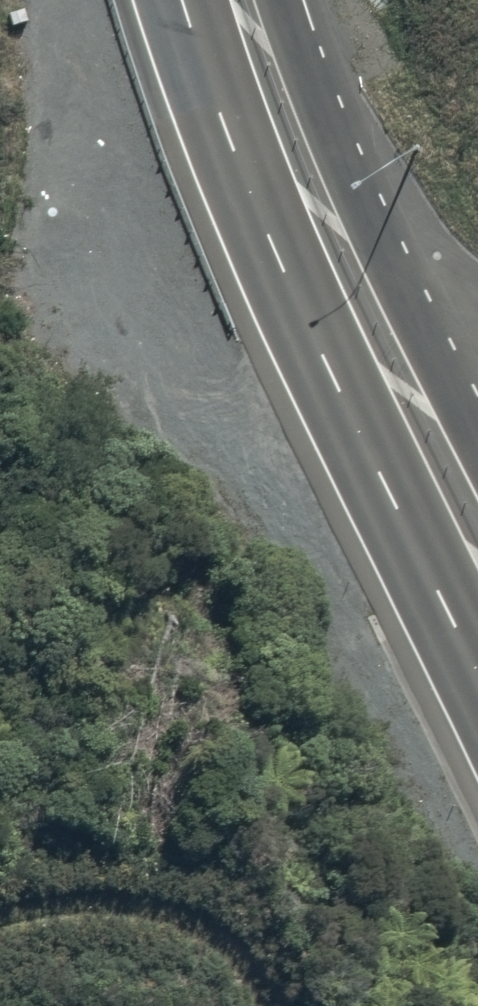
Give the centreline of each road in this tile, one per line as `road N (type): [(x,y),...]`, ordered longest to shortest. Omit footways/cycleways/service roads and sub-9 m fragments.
road 1 (trunk): [(477,673),(318,345),(180,0)]
road 2 (trunk): [(283,0),(354,190),(440,374)]
road 3 (track): [(278,1005),(233,951),(197,922),(156,906),(96,897),(0,907)]

